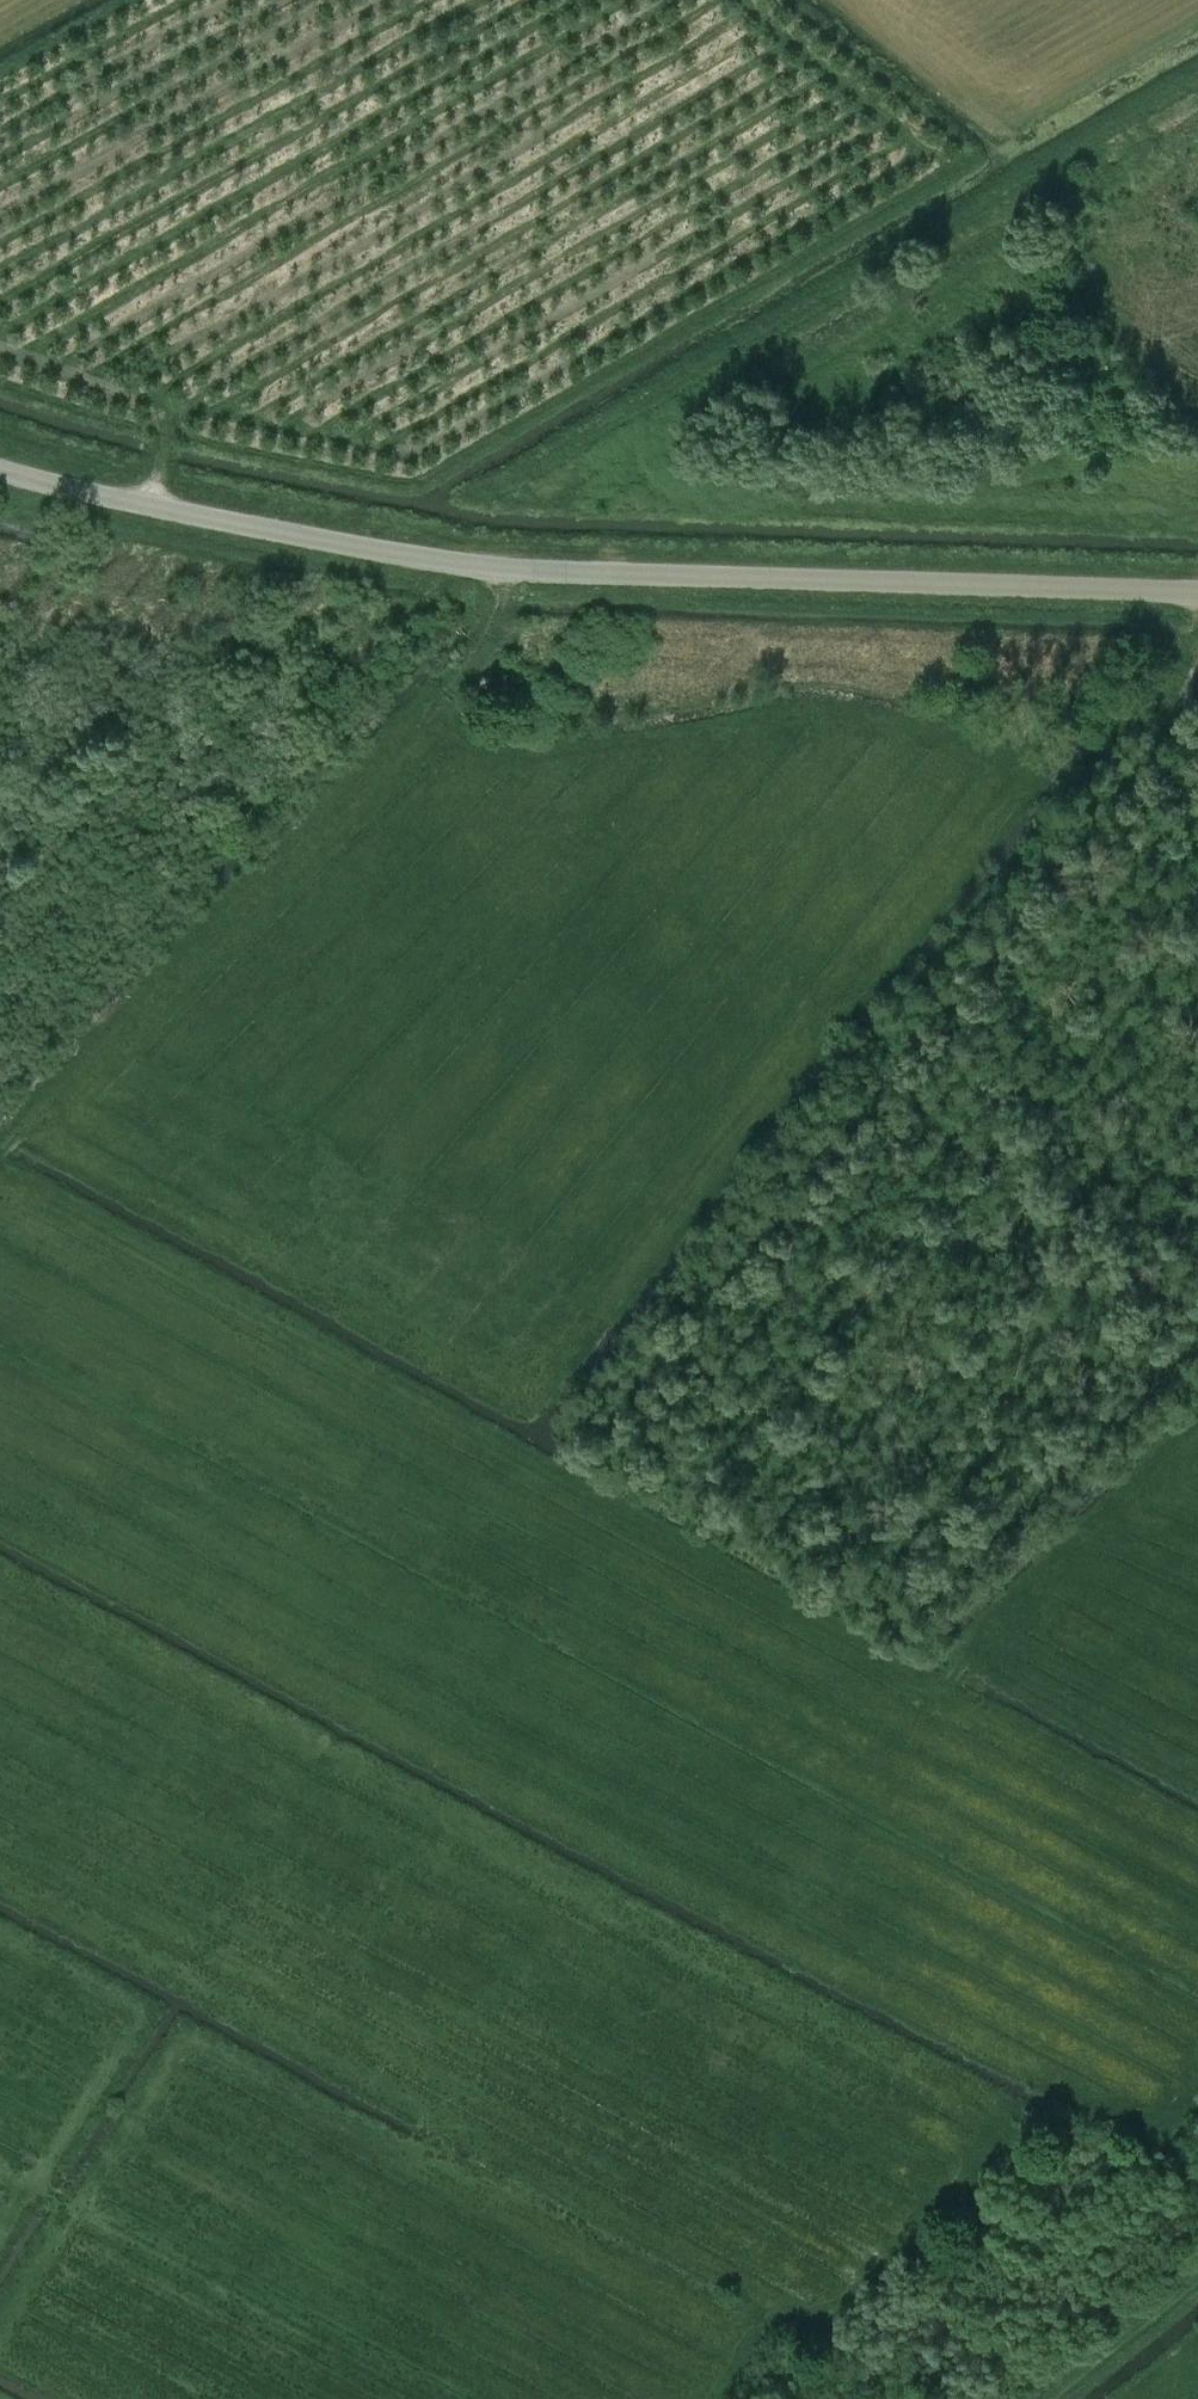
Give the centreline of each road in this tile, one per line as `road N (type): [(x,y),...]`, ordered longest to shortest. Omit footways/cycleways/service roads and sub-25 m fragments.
road 1 (unclassified): [(1197,606),(474,571),(162,512),(0,454)]
road 2 (track): [(1197,2299),(1073,2398)]

